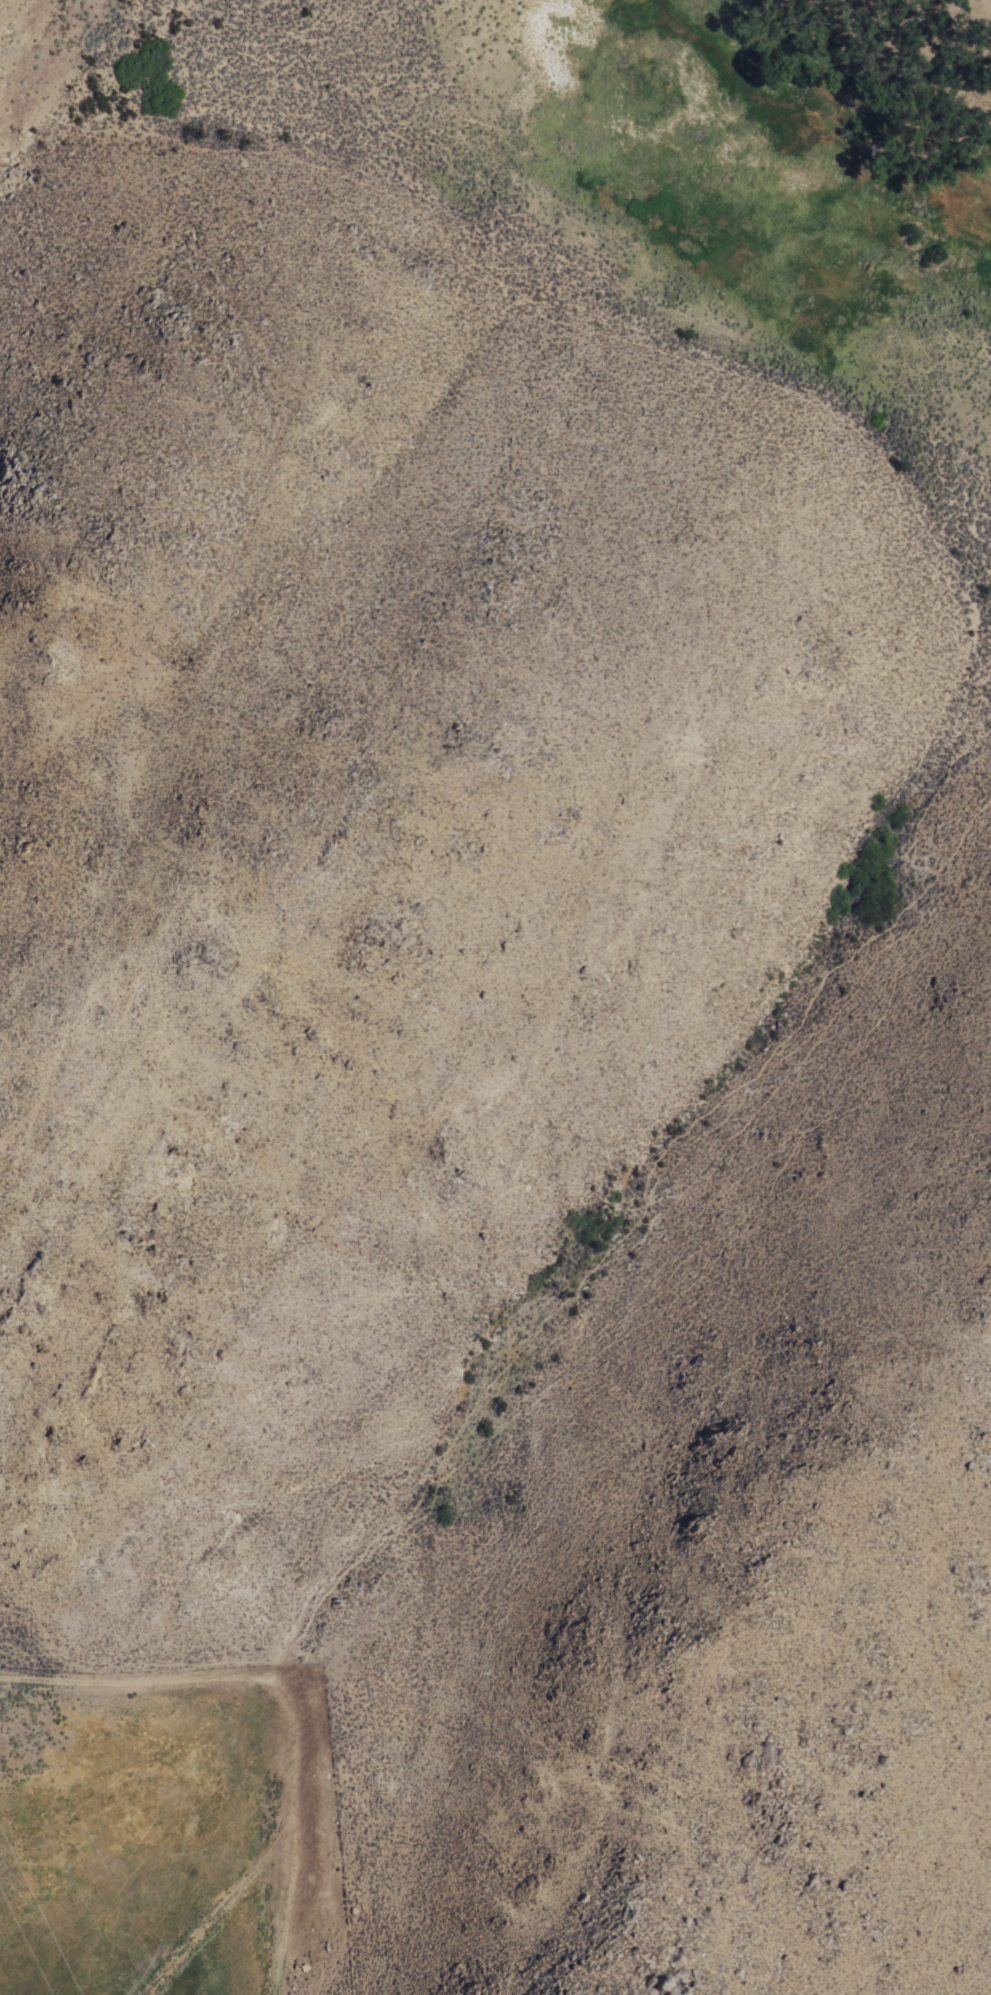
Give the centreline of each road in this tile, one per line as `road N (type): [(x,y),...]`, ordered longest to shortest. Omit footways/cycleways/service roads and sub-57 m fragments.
road 1 (track): [(277,1994),(298,1780),(298,1722),(286,1694),(262,1678),(0,1679)]

